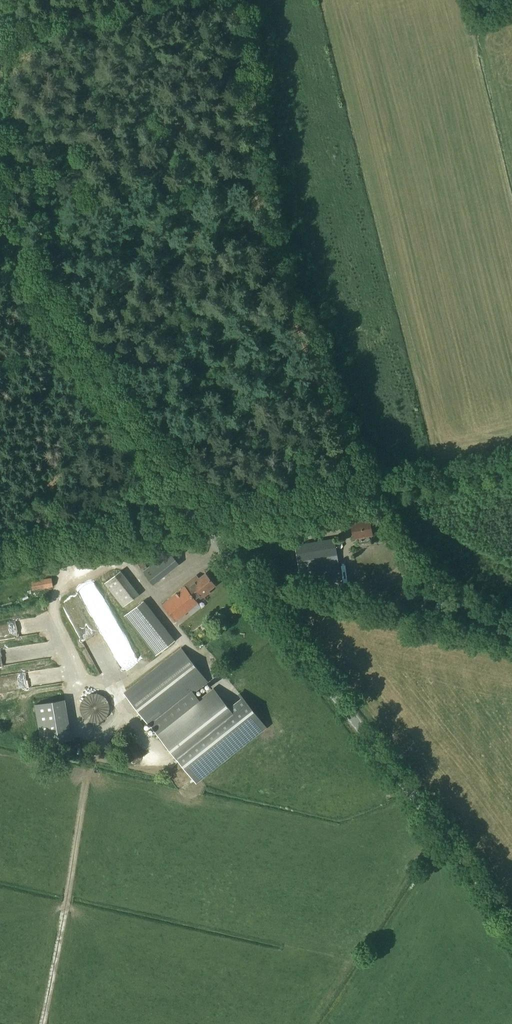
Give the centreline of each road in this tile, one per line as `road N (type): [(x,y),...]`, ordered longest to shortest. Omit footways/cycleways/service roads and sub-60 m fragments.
road 1 (tertiary): [(511,923),(203,520)]
road 2 (tertiary): [(203,520),(73,335),(0,202)]
road 3 (unclassified): [(203,520),(511,465)]
road 4 (unclassified): [(0,557),(203,520)]
road 5 (track): [(0,38),(192,0)]

